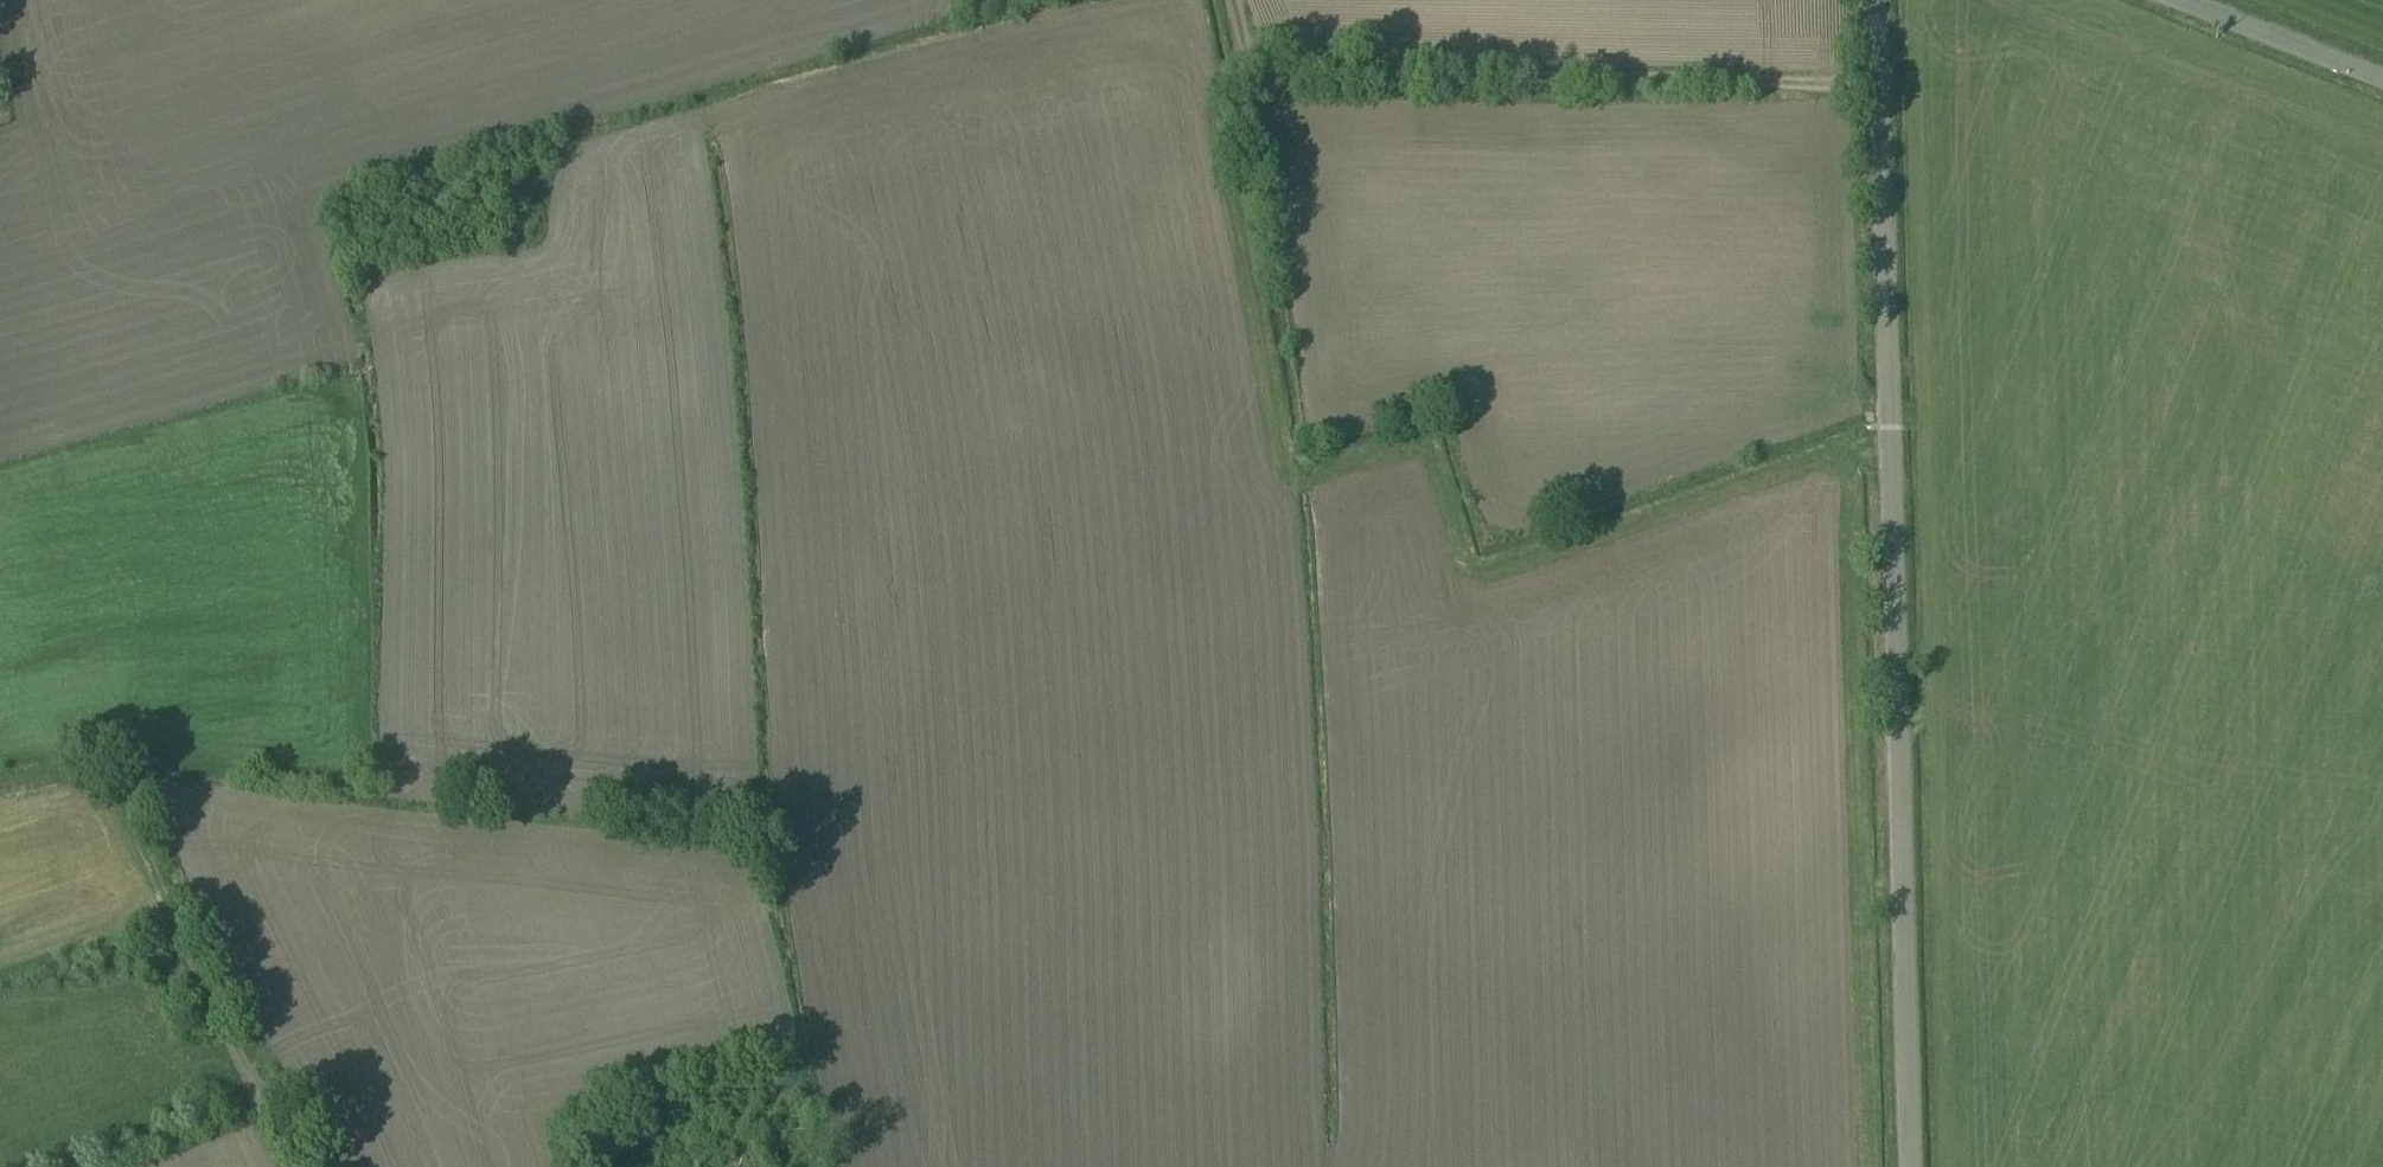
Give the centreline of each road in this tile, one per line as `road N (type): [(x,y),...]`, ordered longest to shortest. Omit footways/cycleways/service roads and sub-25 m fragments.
road 1 (unclassified): [(1877,0),(1911,1166)]
road 2 (track): [(1255,80),(1880,86)]
road 3 (track): [(292,1166),(151,865),(126,780),(72,774),(0,784)]
road 4 (unclassified): [(2189,0),(2382,76)]

